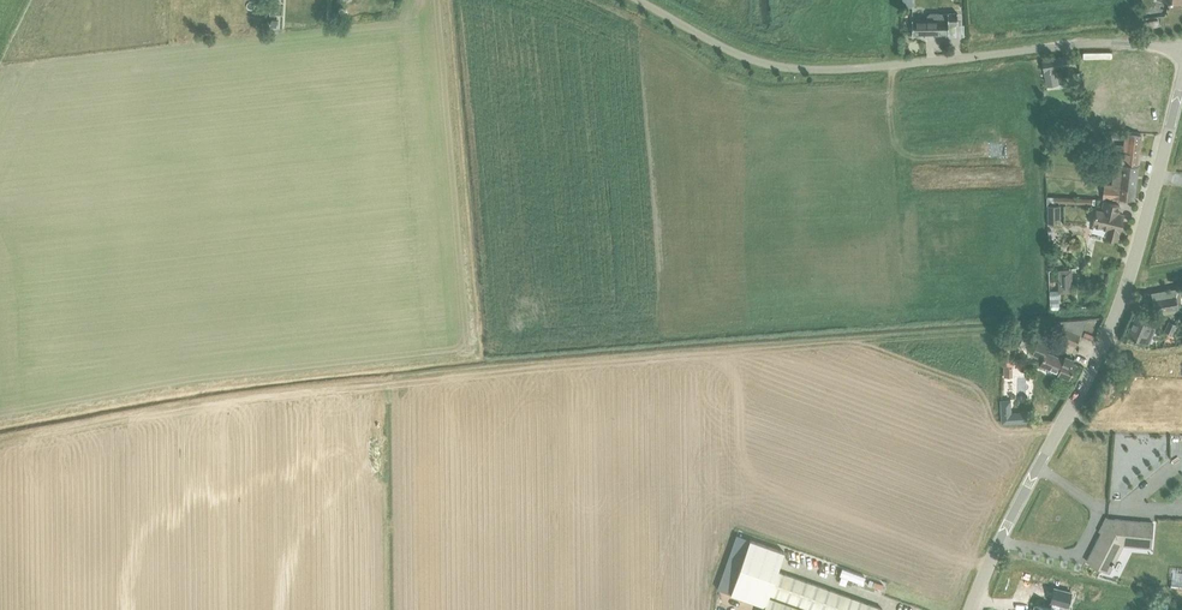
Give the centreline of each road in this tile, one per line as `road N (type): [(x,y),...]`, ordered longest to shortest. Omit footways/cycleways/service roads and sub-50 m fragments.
road 1 (unclassified): [(971,609),(1107,339),(1181,81)]
road 2 (unclassified): [(1181,50),(1087,44),(792,68),(729,50),(638,0)]

